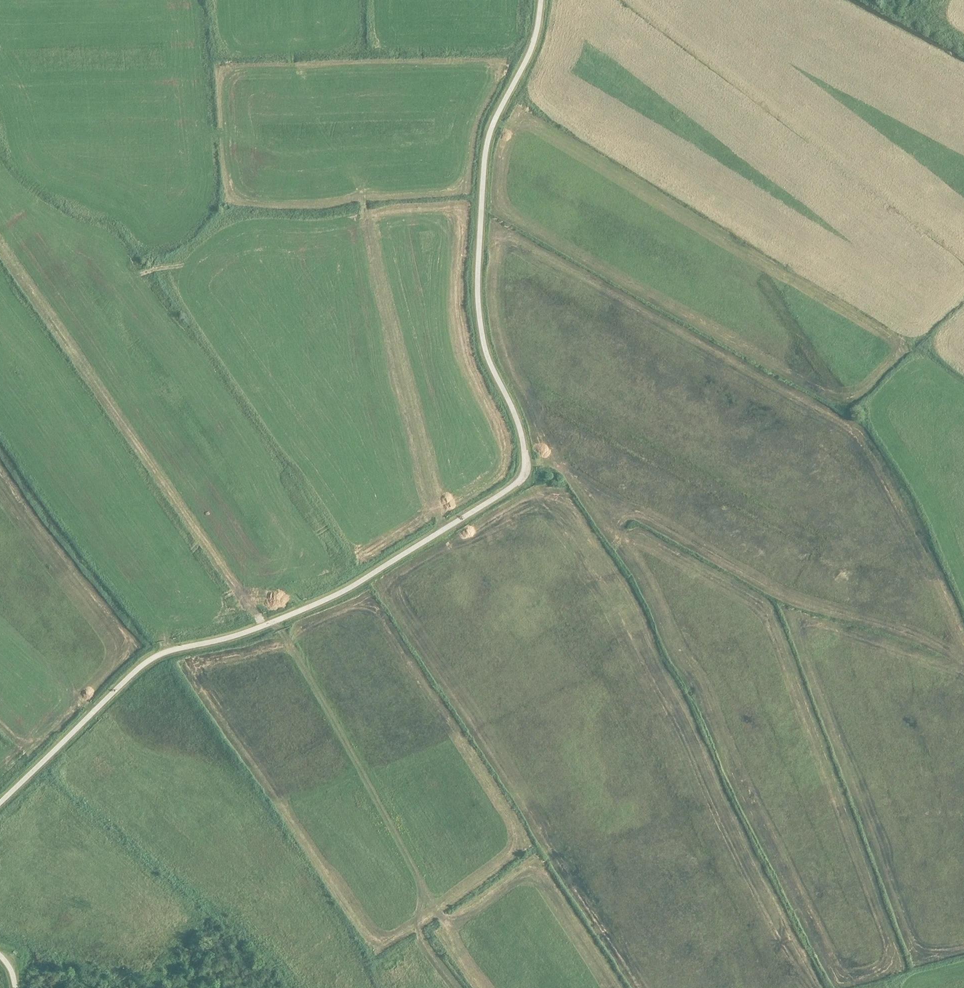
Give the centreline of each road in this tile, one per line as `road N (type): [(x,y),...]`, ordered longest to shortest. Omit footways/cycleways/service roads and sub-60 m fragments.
road 1 (unclassified): [(542,0),(536,38),(491,128),(480,231),(478,309),(487,353),(521,433),(525,478),(322,604),(148,663),(0,806)]
road 2 (track): [(432,904),(281,622)]

